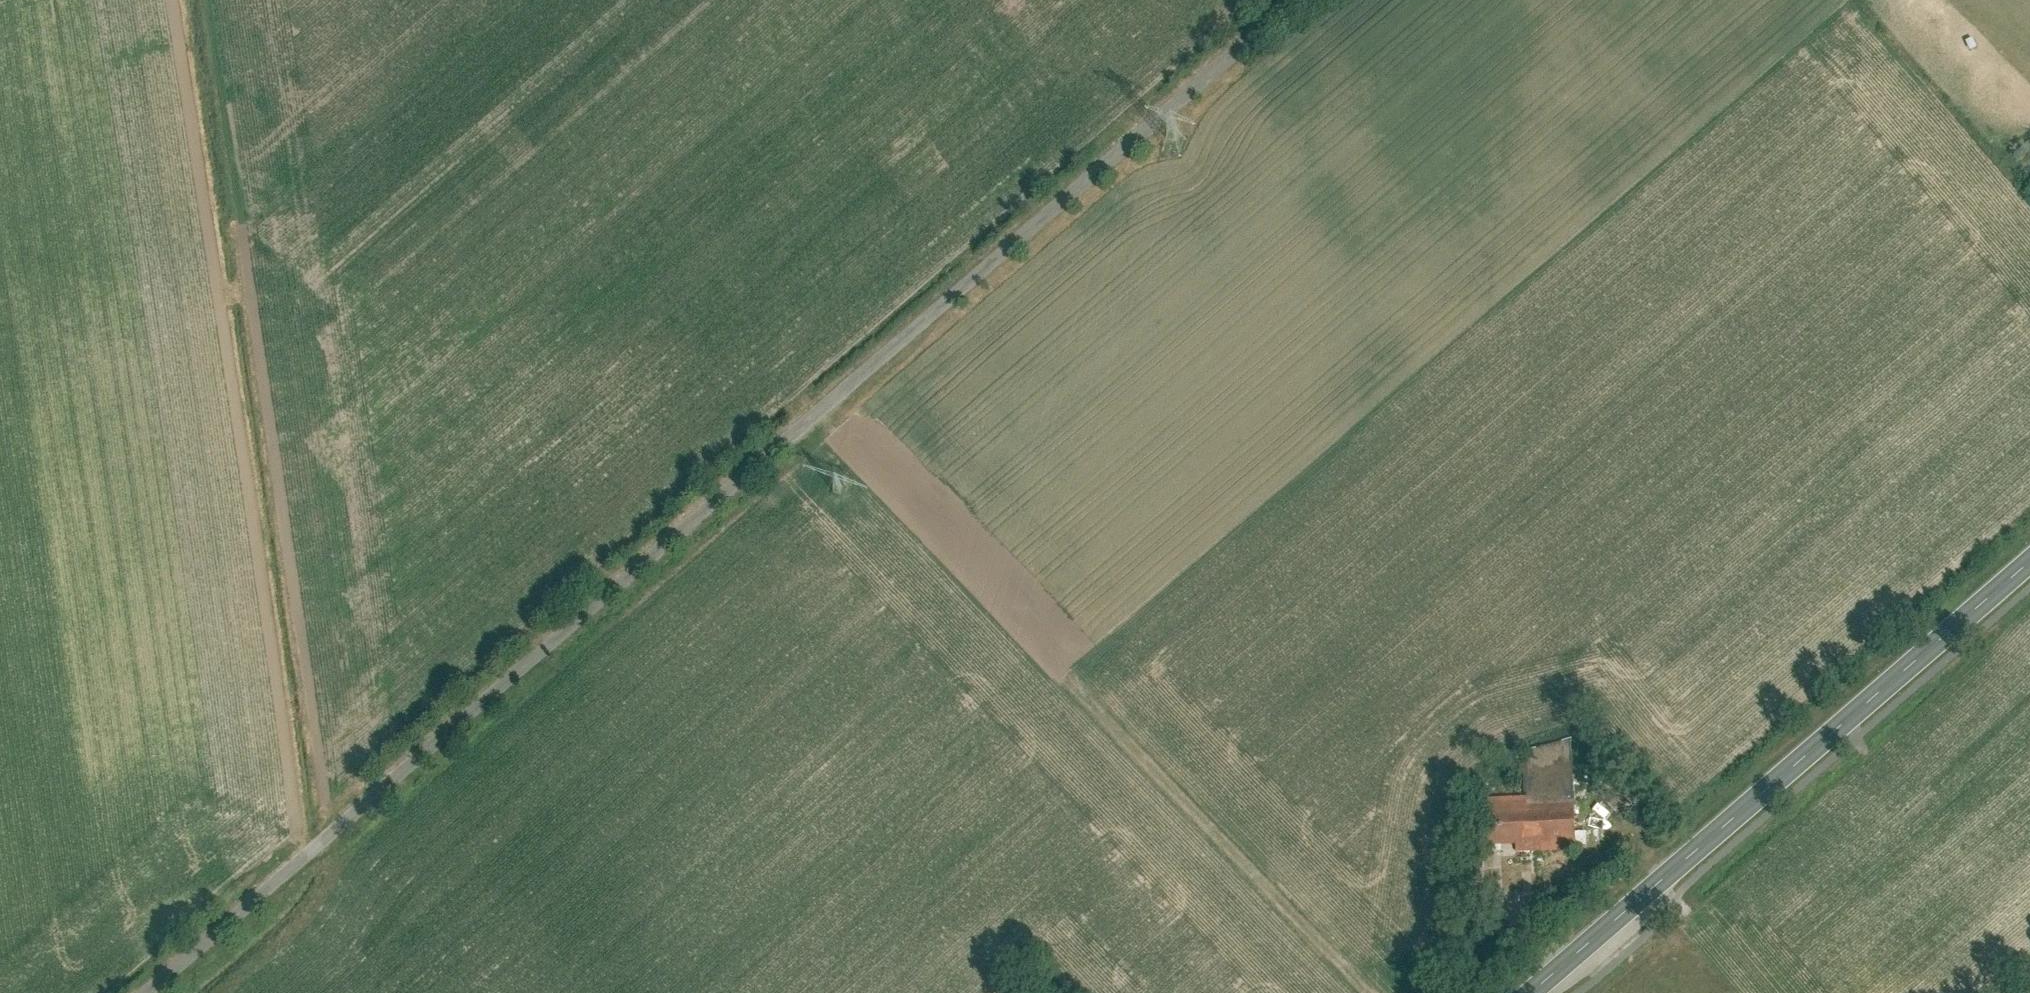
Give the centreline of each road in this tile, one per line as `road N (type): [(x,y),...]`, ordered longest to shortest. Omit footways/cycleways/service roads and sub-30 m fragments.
road 1 (unclassified): [(1302,0),(154,992)]
road 2 (secondary): [(2029,565),(1537,992)]

